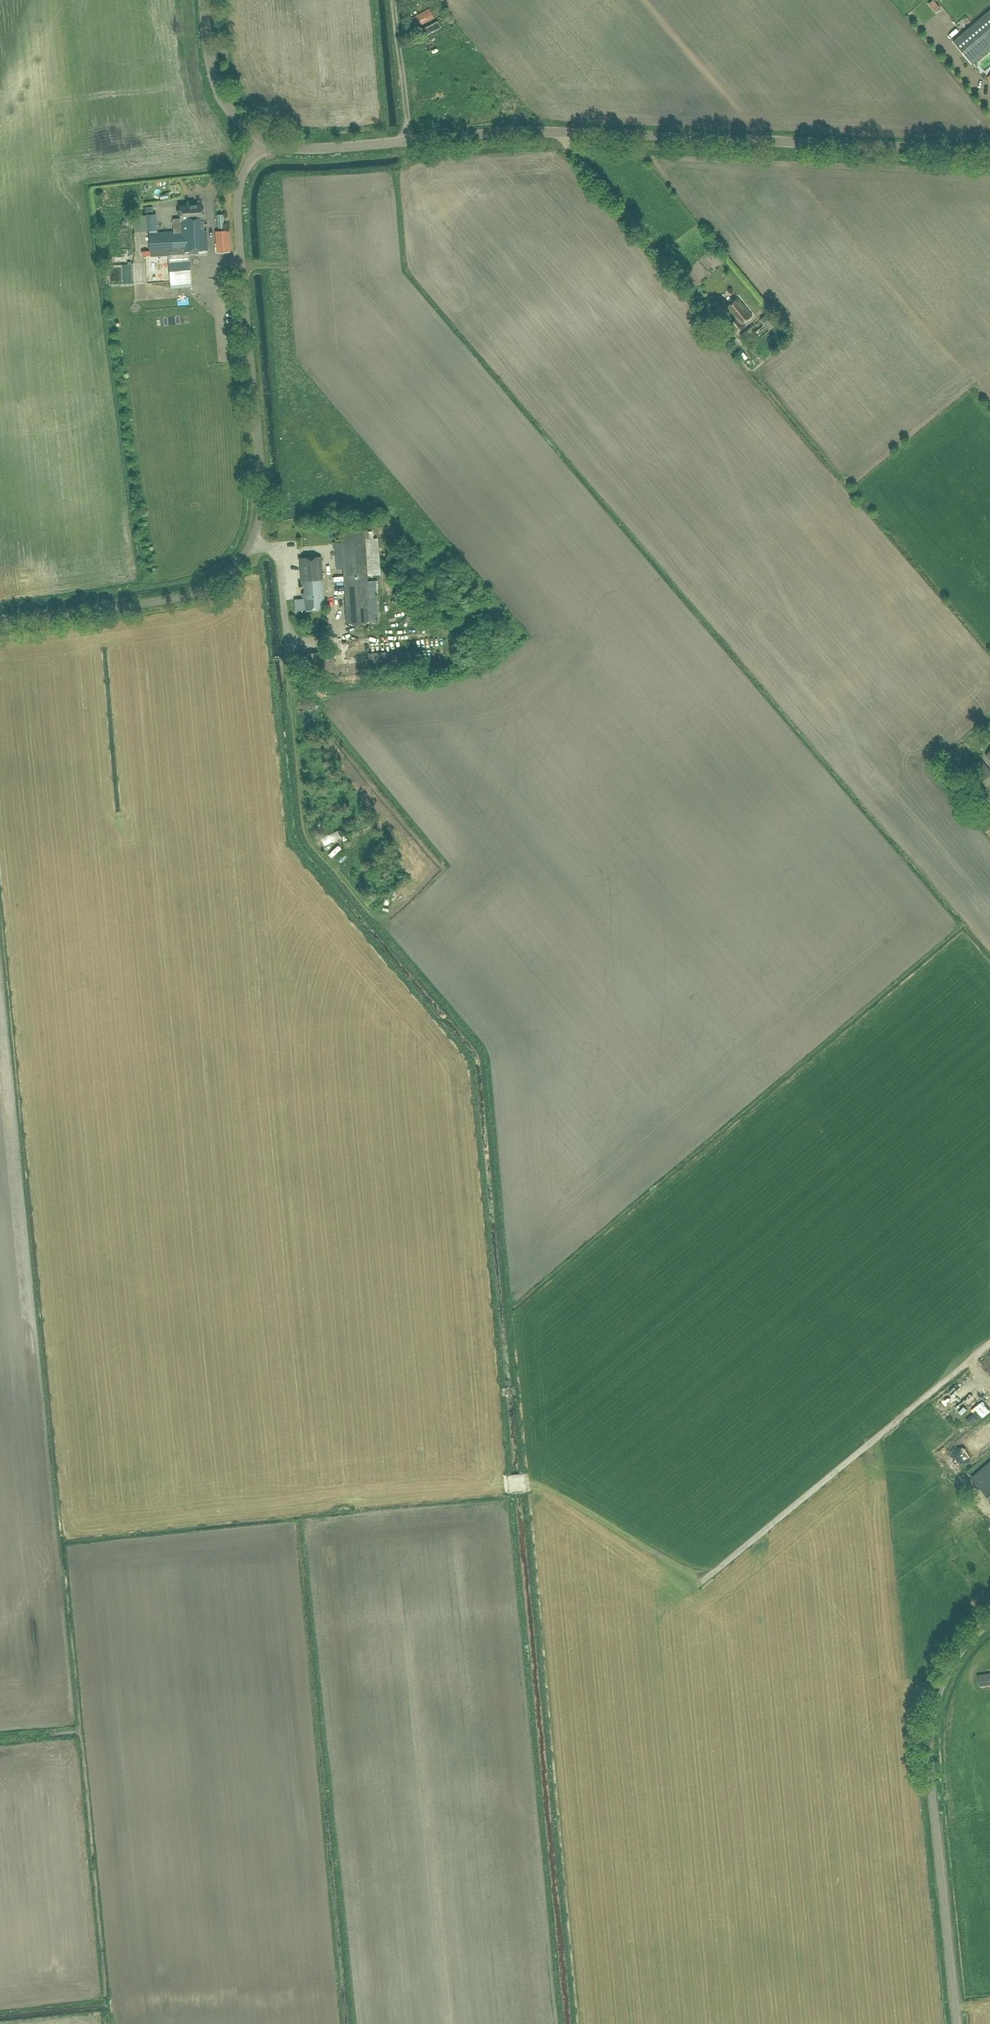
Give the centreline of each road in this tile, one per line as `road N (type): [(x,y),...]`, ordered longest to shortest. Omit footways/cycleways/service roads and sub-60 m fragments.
road 1 (unclassified): [(989,150),(546,131),(316,149),(262,137)]
road 2 (unclassified): [(0,625),(205,598),(248,557),(262,505),(238,221),(240,187),(262,137)]
road 3 (unclassified): [(957,2023),(930,1732),(950,1665),(989,1619)]
road 4 (unclassified): [(262,137),(220,95),(205,0)]
road 5 (track): [(404,140),(392,0)]

